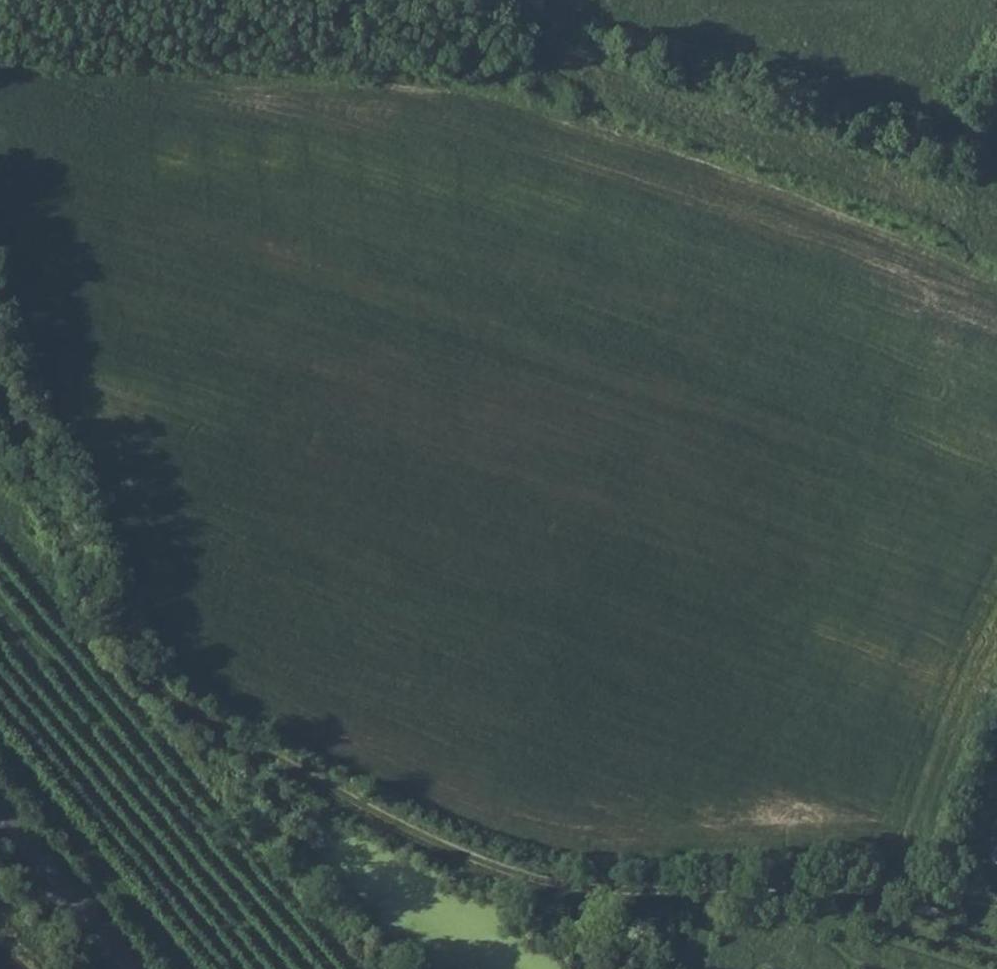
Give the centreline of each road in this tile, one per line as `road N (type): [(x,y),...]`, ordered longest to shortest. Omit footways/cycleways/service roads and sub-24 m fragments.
road 1 (track): [(996,908),(894,893),(629,894),(549,885),(492,870),(366,813),(183,710),(128,643),(0,370)]
road 2 (tertiary): [(0,823),(121,968)]

